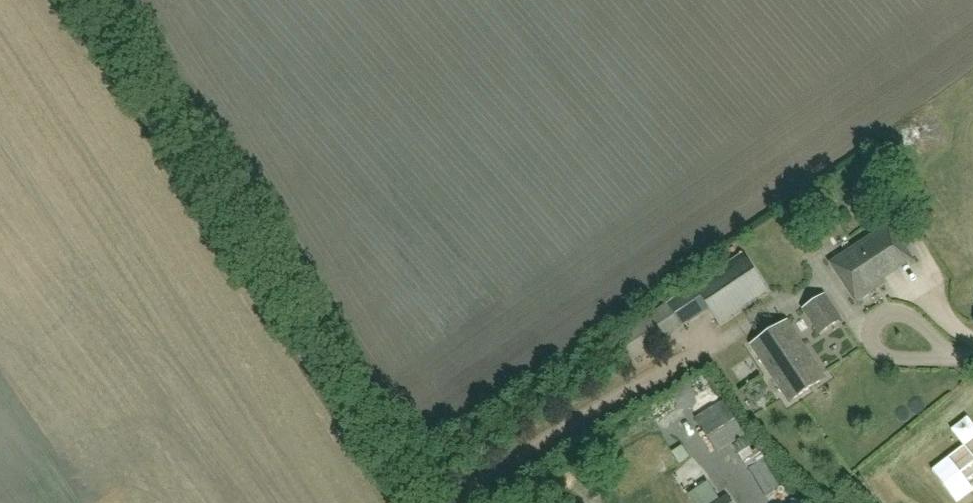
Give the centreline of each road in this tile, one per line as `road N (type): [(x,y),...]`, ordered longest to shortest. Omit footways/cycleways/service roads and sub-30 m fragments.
road 1 (unclassified): [(409,502),(76,0)]

